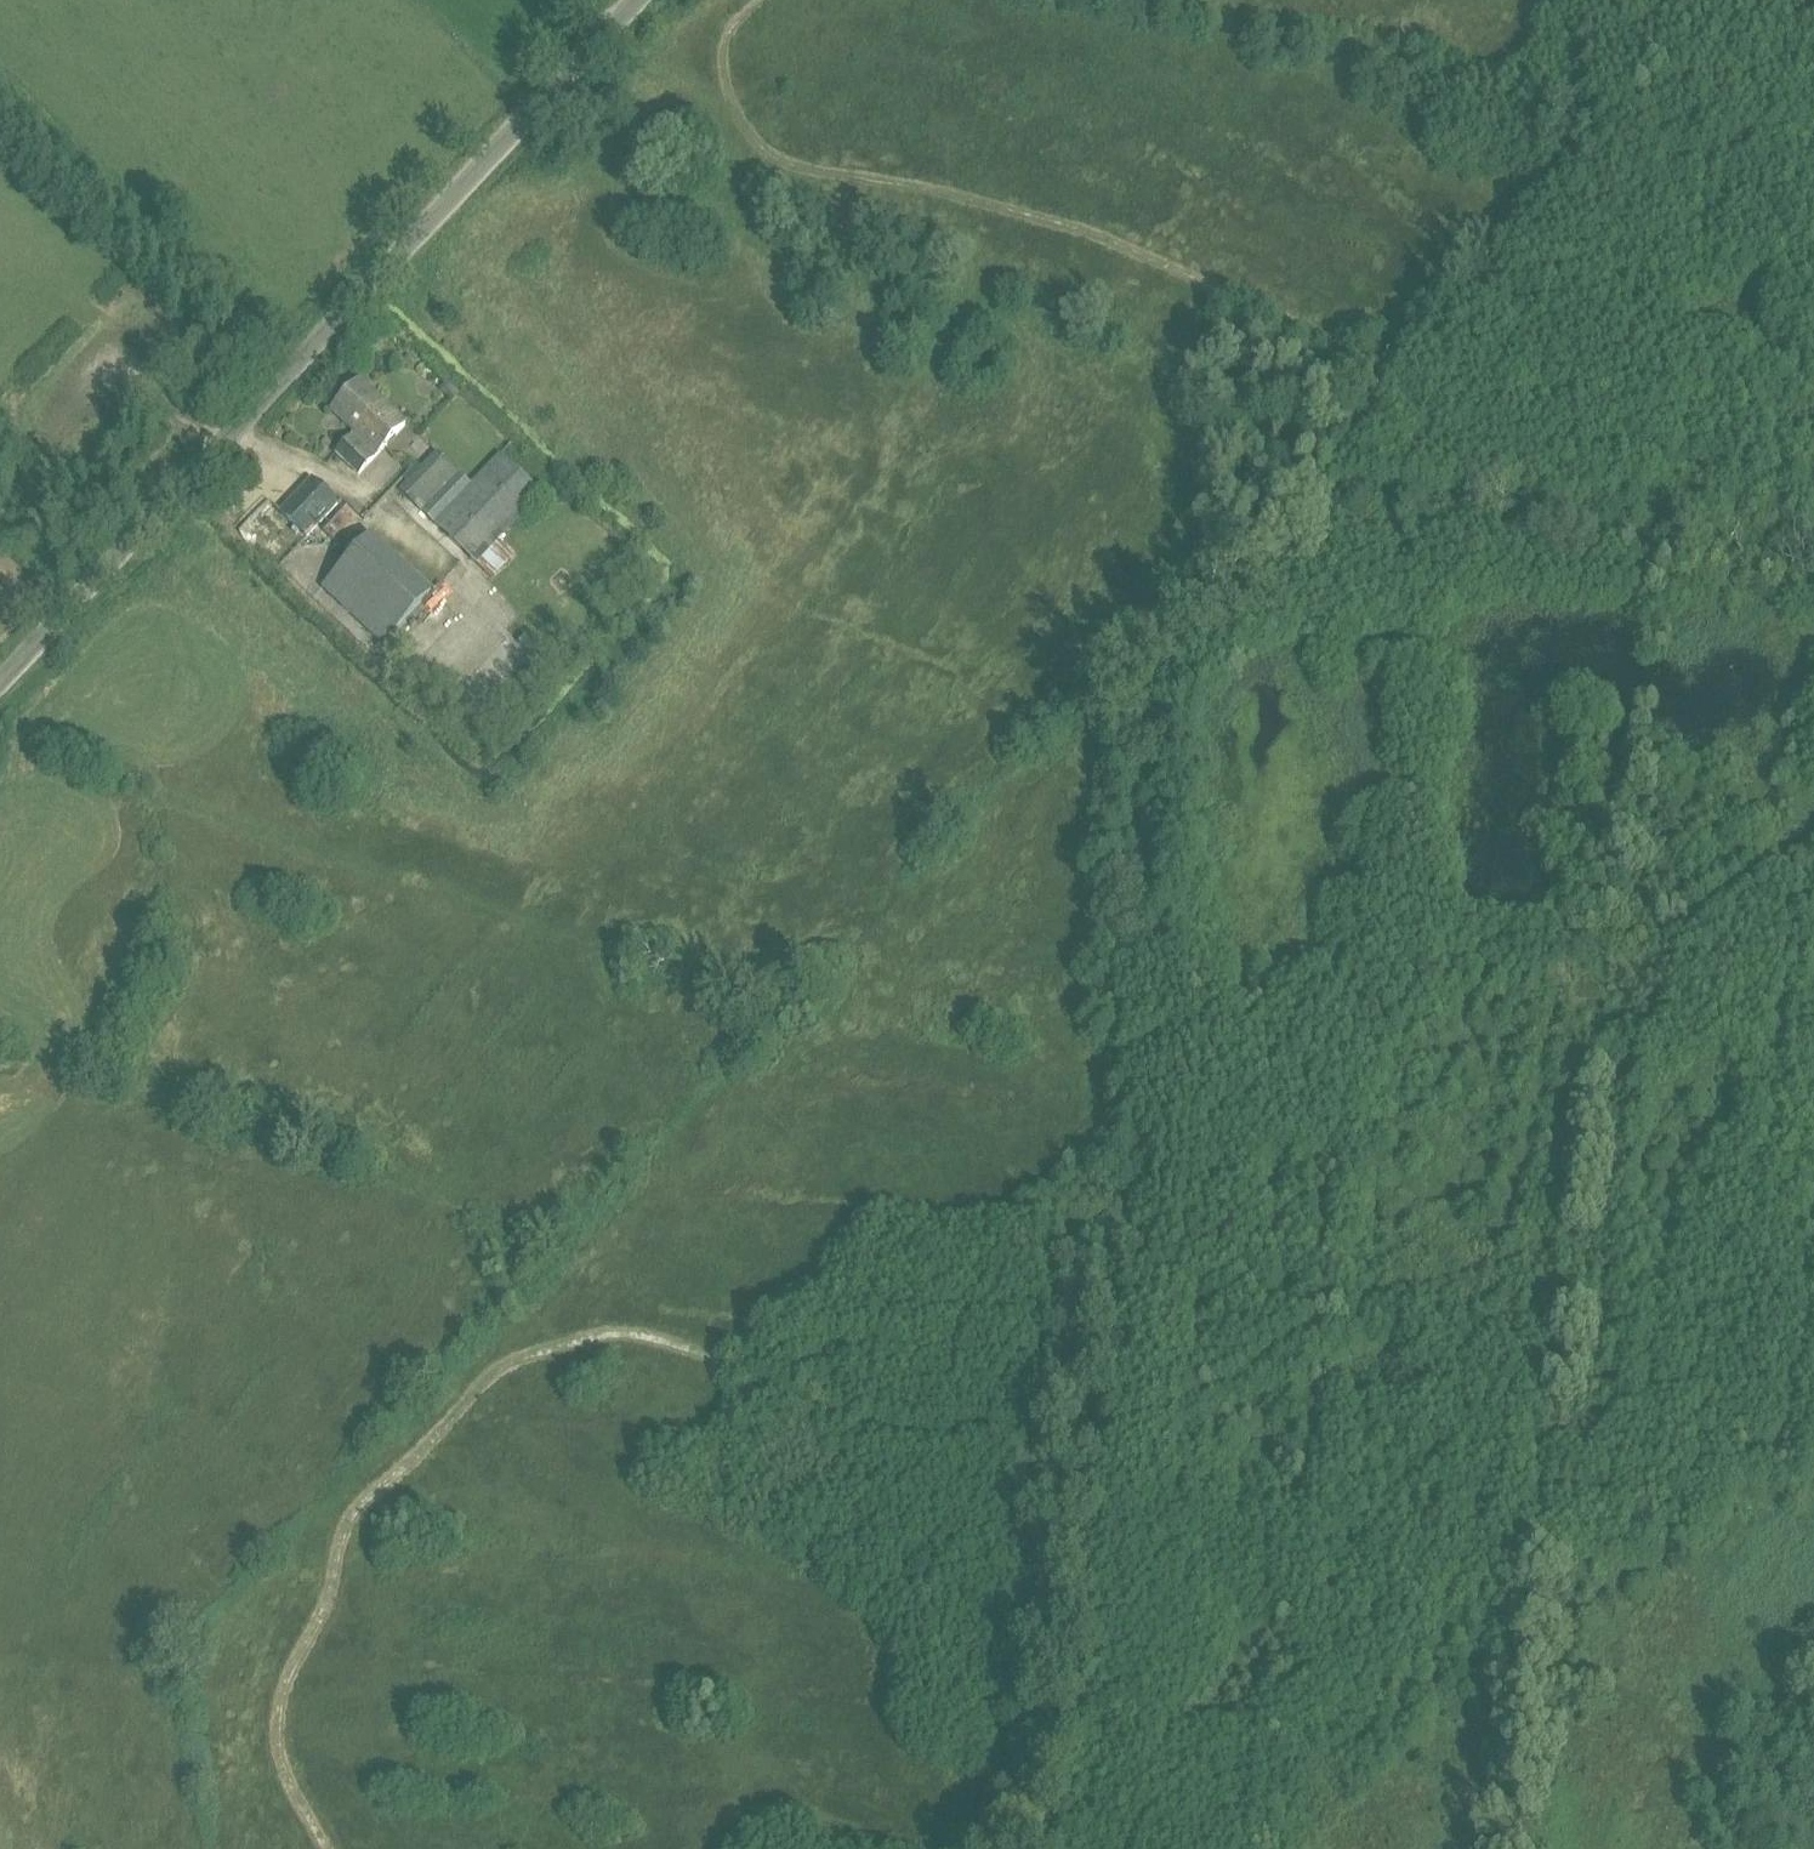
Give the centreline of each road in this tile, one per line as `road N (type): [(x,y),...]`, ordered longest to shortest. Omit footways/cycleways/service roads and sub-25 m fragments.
road 1 (unclassified): [(0,681),(639,0)]

